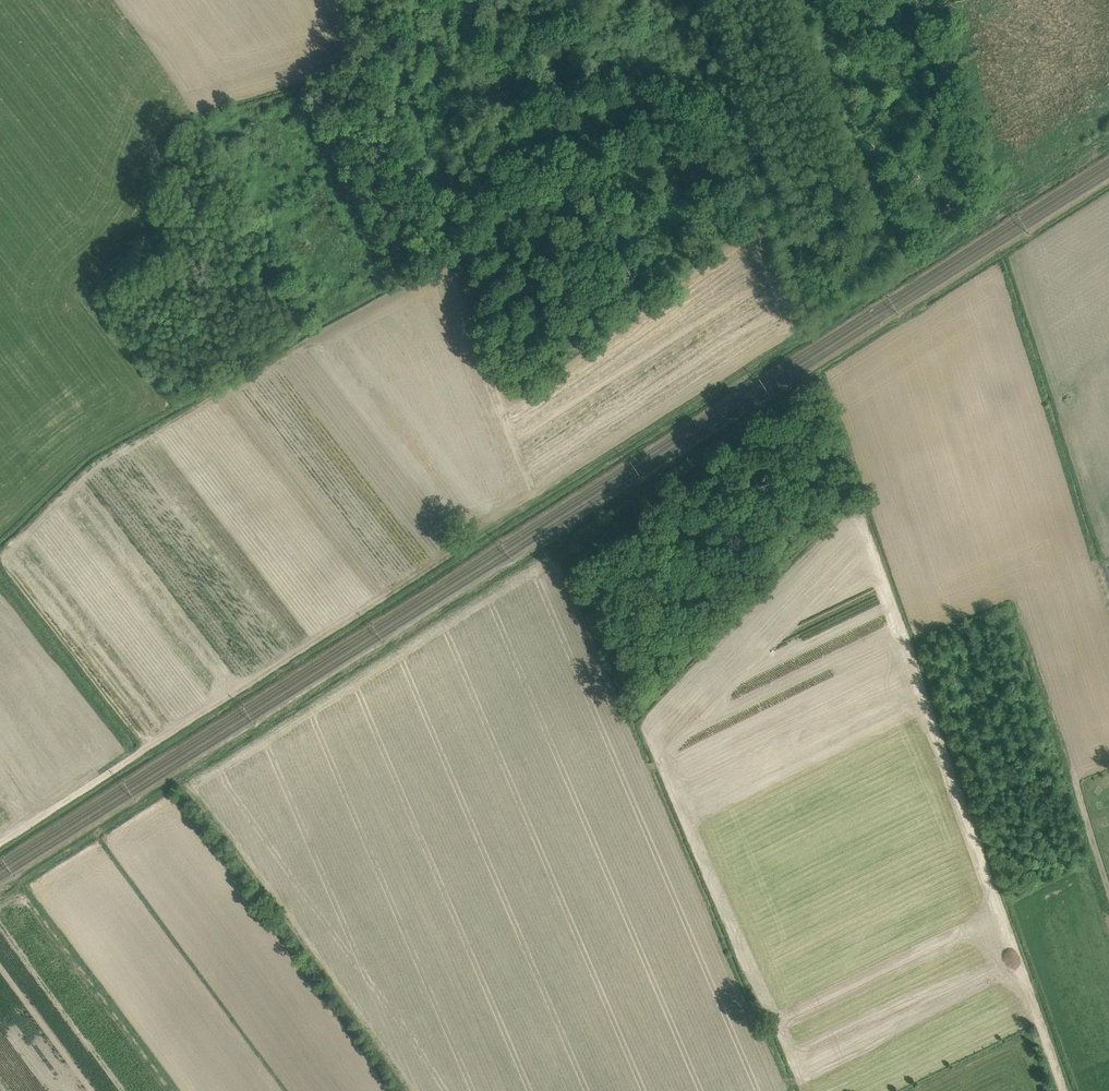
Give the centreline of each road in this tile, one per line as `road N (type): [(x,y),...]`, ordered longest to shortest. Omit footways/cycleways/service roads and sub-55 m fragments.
road 1 (track): [(0,845),(1108,140)]
road 2 (track): [(1064,1090),(867,516)]

